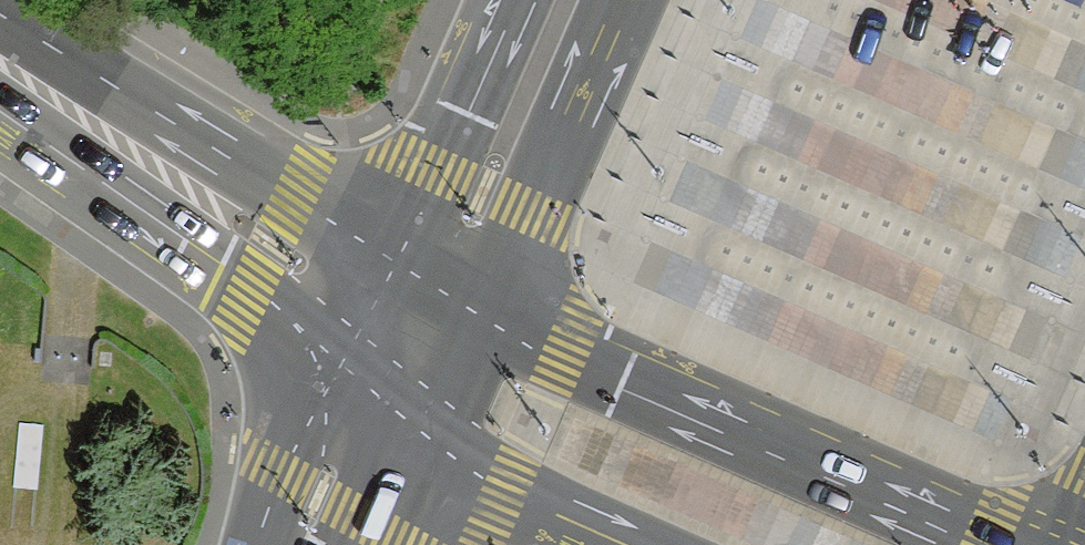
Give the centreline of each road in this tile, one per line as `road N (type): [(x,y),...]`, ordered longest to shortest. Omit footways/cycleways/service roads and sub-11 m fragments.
road 1 (secondary): [(1011,544),(569,352),(521,310),(509,260)]
road 2 (tertiary): [(0,57),(336,290),(397,348)]
road 3 (secondary): [(397,348),(486,440),(520,462),(715,544)]
road 4 (primary): [(507,0),(421,192),(397,348)]
road 5 (primary): [(509,260),(624,0)]
road 6 (primary): [(317,544),(397,348)]
road 7 (primary): [(397,348),(509,260)]

